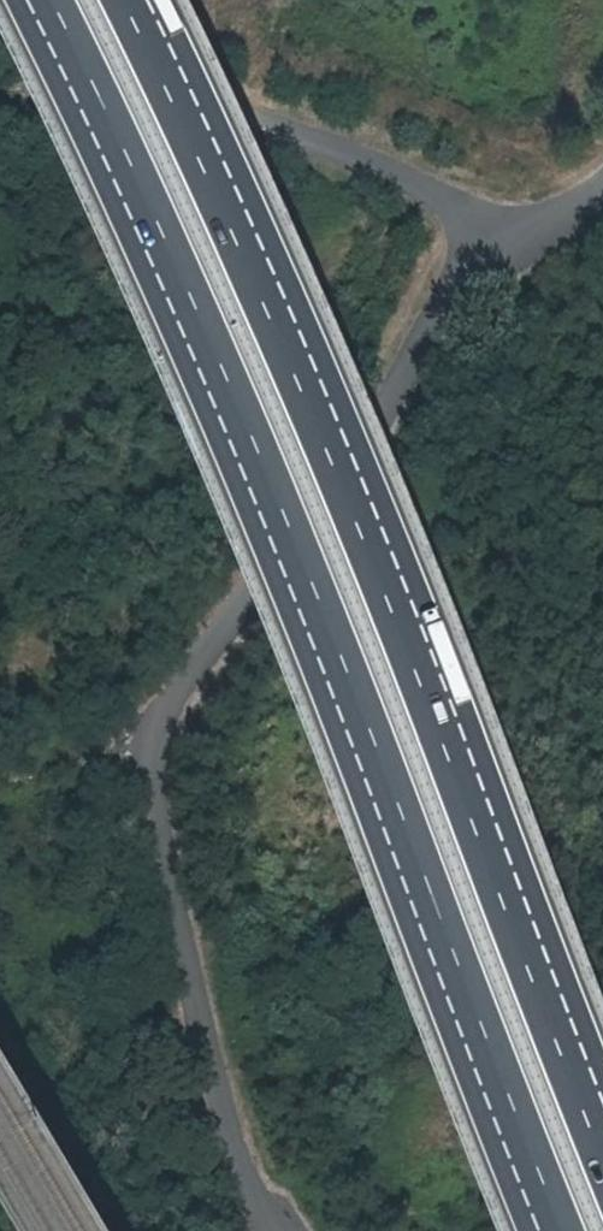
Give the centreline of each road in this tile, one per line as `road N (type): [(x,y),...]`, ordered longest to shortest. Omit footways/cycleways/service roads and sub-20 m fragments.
road 1 (motorway): [(45,0),(228,386),(562,1230)]
road 2 (unclassified): [(278,1230),(244,1172),(162,857),(154,793),(166,710),(266,591),(380,428),(441,306),(602,189)]
road 3 (motorway): [(602,1107),(390,556),(208,137),(139,0)]
road 4 (track): [(156,747),(0,778)]

